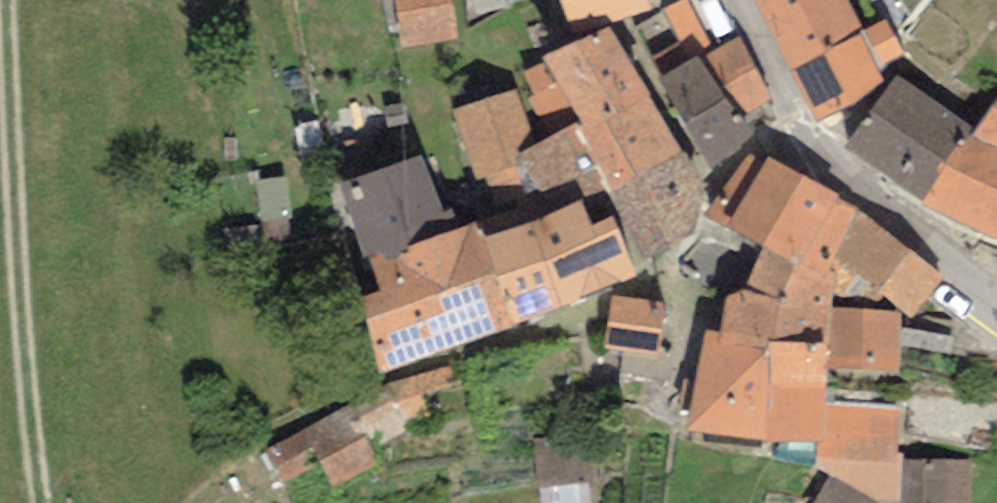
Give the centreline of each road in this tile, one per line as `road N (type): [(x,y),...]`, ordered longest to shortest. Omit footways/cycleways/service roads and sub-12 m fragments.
road 1 (track): [(8,0),(41,502)]
road 2 (tertiary): [(996,311),(848,181),(799,122),(745,0)]

